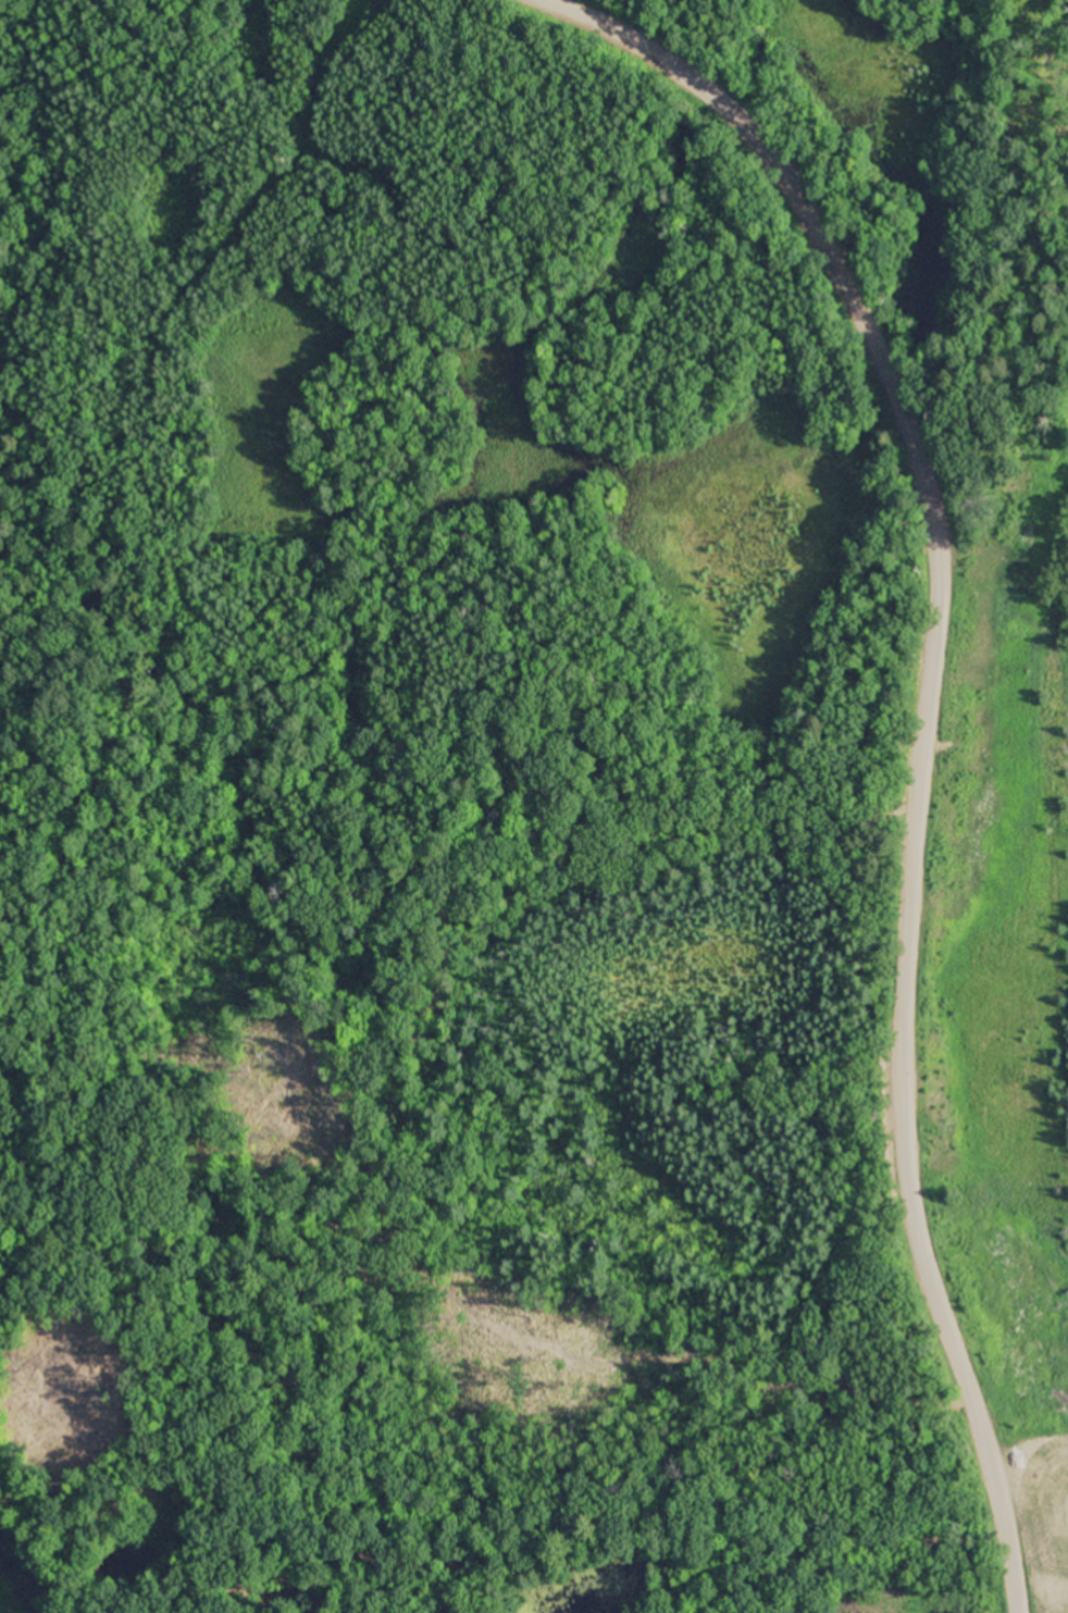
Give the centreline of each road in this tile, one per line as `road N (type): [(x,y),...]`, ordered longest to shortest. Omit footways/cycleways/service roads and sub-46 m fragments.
road 1 (residential): [(920,824),(943,566),(924,470),(872,335),(805,209),(755,144),(657,62),(536,0)]
road 2 (residential): [(1016,1612),(994,1460),(941,1312),(907,1139),(920,824)]

